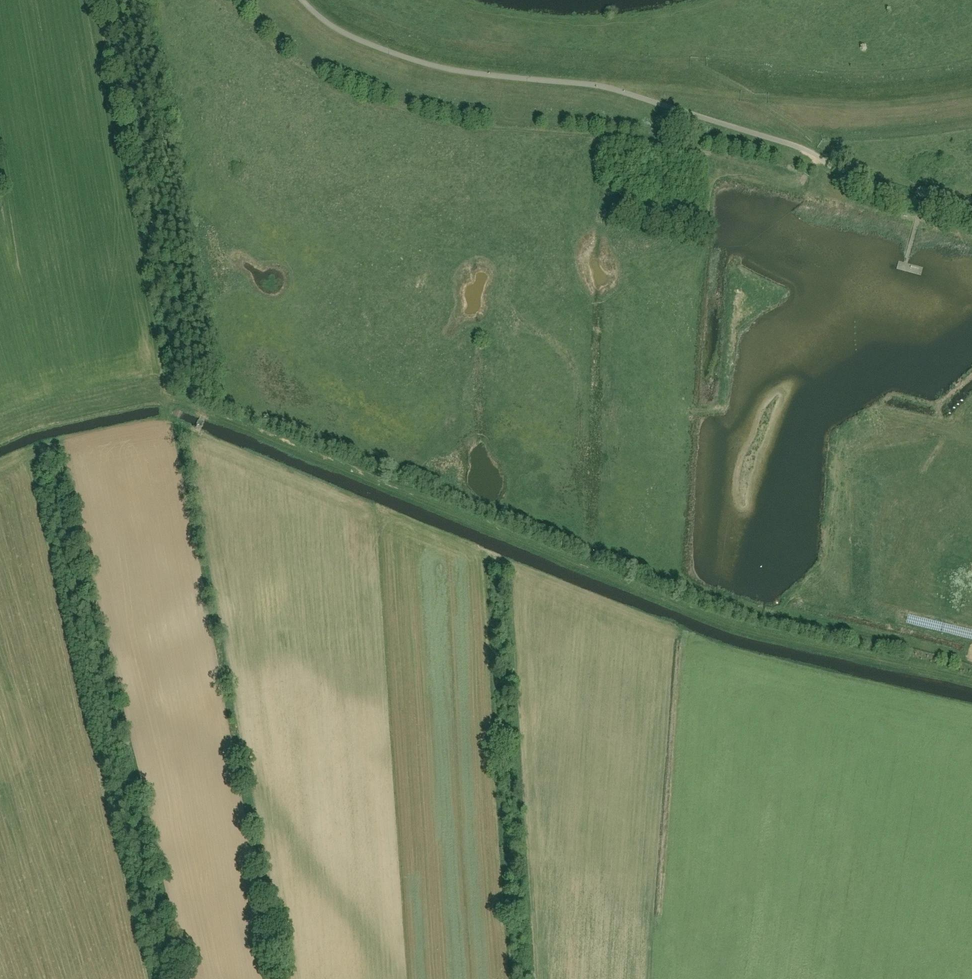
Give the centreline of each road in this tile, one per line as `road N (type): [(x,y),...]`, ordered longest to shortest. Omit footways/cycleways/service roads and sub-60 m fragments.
road 1 (track): [(697,57),(813,136),(811,153)]

